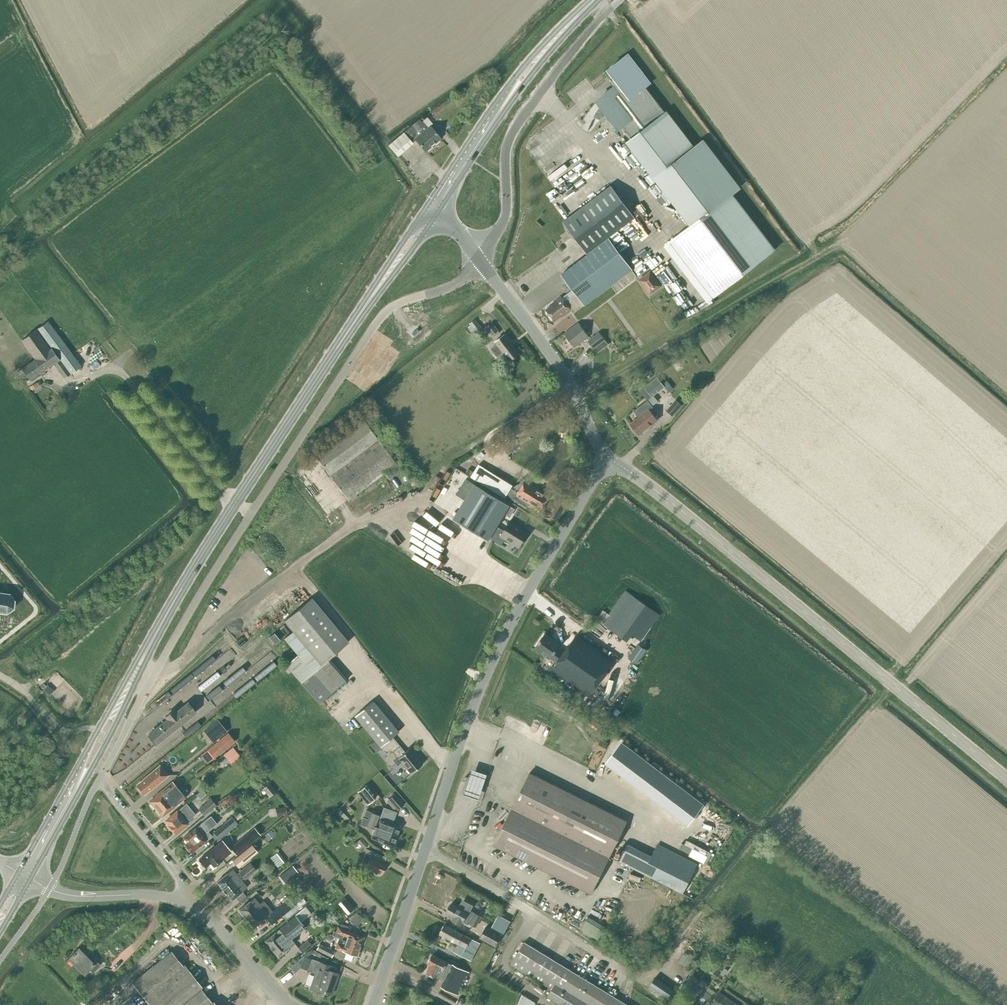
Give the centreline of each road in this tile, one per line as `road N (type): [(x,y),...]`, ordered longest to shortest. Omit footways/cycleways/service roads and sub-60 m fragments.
road 1 (unclassified): [(180,902),(180,881),(99,779),(223,557),(377,321),(389,308),(445,289),(481,263)]
road 2 (tertiary): [(1006,779),(610,459)]
road 3 (tertiary): [(426,849),(500,643),(610,459)]
road 4 (primary): [(30,879),(178,592)]
road 5 (primary): [(178,592),(19,872)]
road 6 (unclassified): [(481,263),(504,217),(511,136),(607,10),(602,0)]
road 7 (primary): [(178,592),(333,354)]
road 8 (track): [(596,386),(840,243)]
road 9 (primary): [(435,216),(532,73),(598,0)]
road 10 (primary): [(588,0),(521,68),(424,210)]
road 11 (unclassified): [(630,974),(426,849)]
road 12 (tertiary): [(610,459),(564,372),(481,263)]
road 13 (primary): [(333,354),(435,216)]
road 14 (primary): [(424,210),(333,354)]
road 15 (tertiary): [(371,1004),(426,849)]
road 16 (unclassified): [(180,902),(65,894),(30,879)]
road 17 (unclassified): [(285,1004),(223,935),(180,902)]

